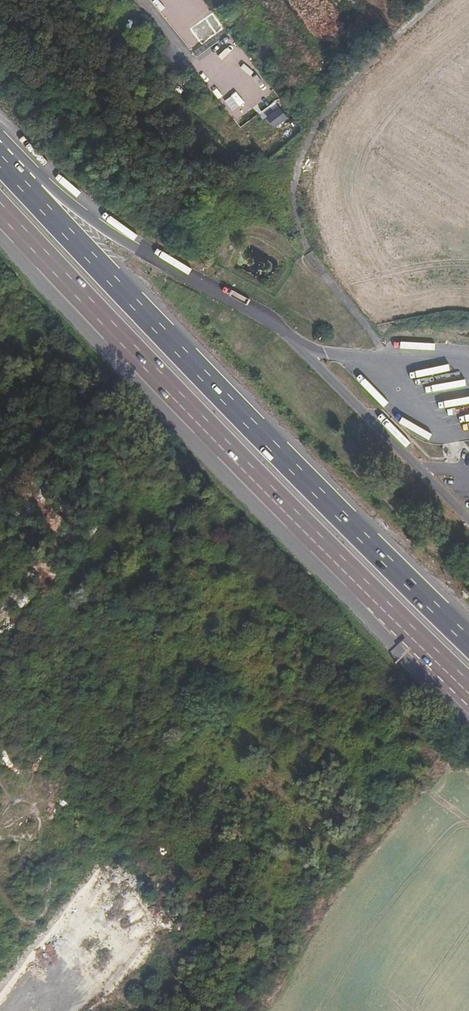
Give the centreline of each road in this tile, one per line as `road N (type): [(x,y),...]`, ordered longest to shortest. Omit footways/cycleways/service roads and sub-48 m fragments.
road 1 (motorway): [(0,209),(468,686)]
road 2 (motorway): [(468,639),(28,188)]
road 3 (motorway): [(299,344),(262,315),(135,247),(46,183),(28,188)]

